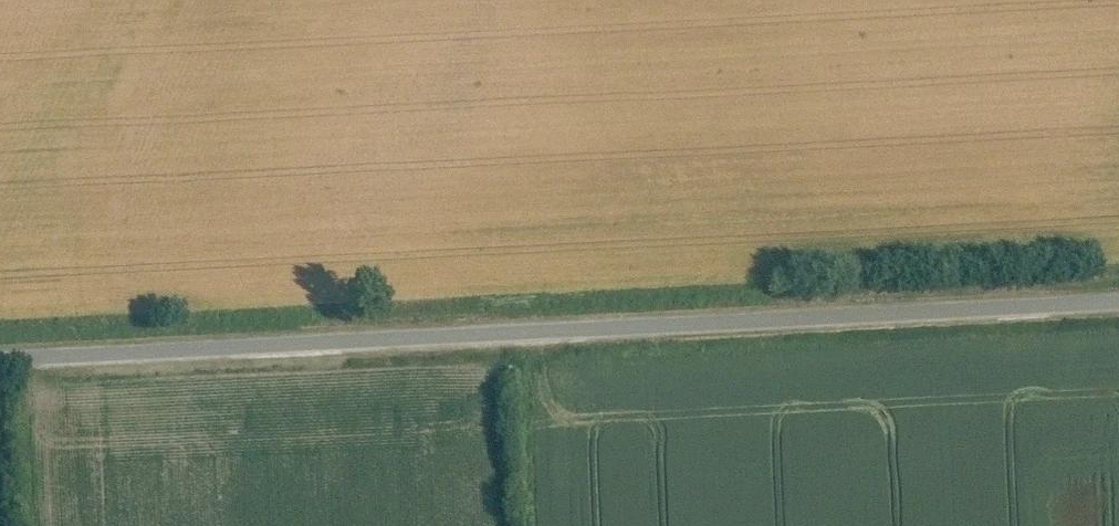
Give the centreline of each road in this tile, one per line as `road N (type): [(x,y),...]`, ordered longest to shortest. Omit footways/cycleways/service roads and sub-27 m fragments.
road 1 (unclassified): [(1118,306),(0,360)]

